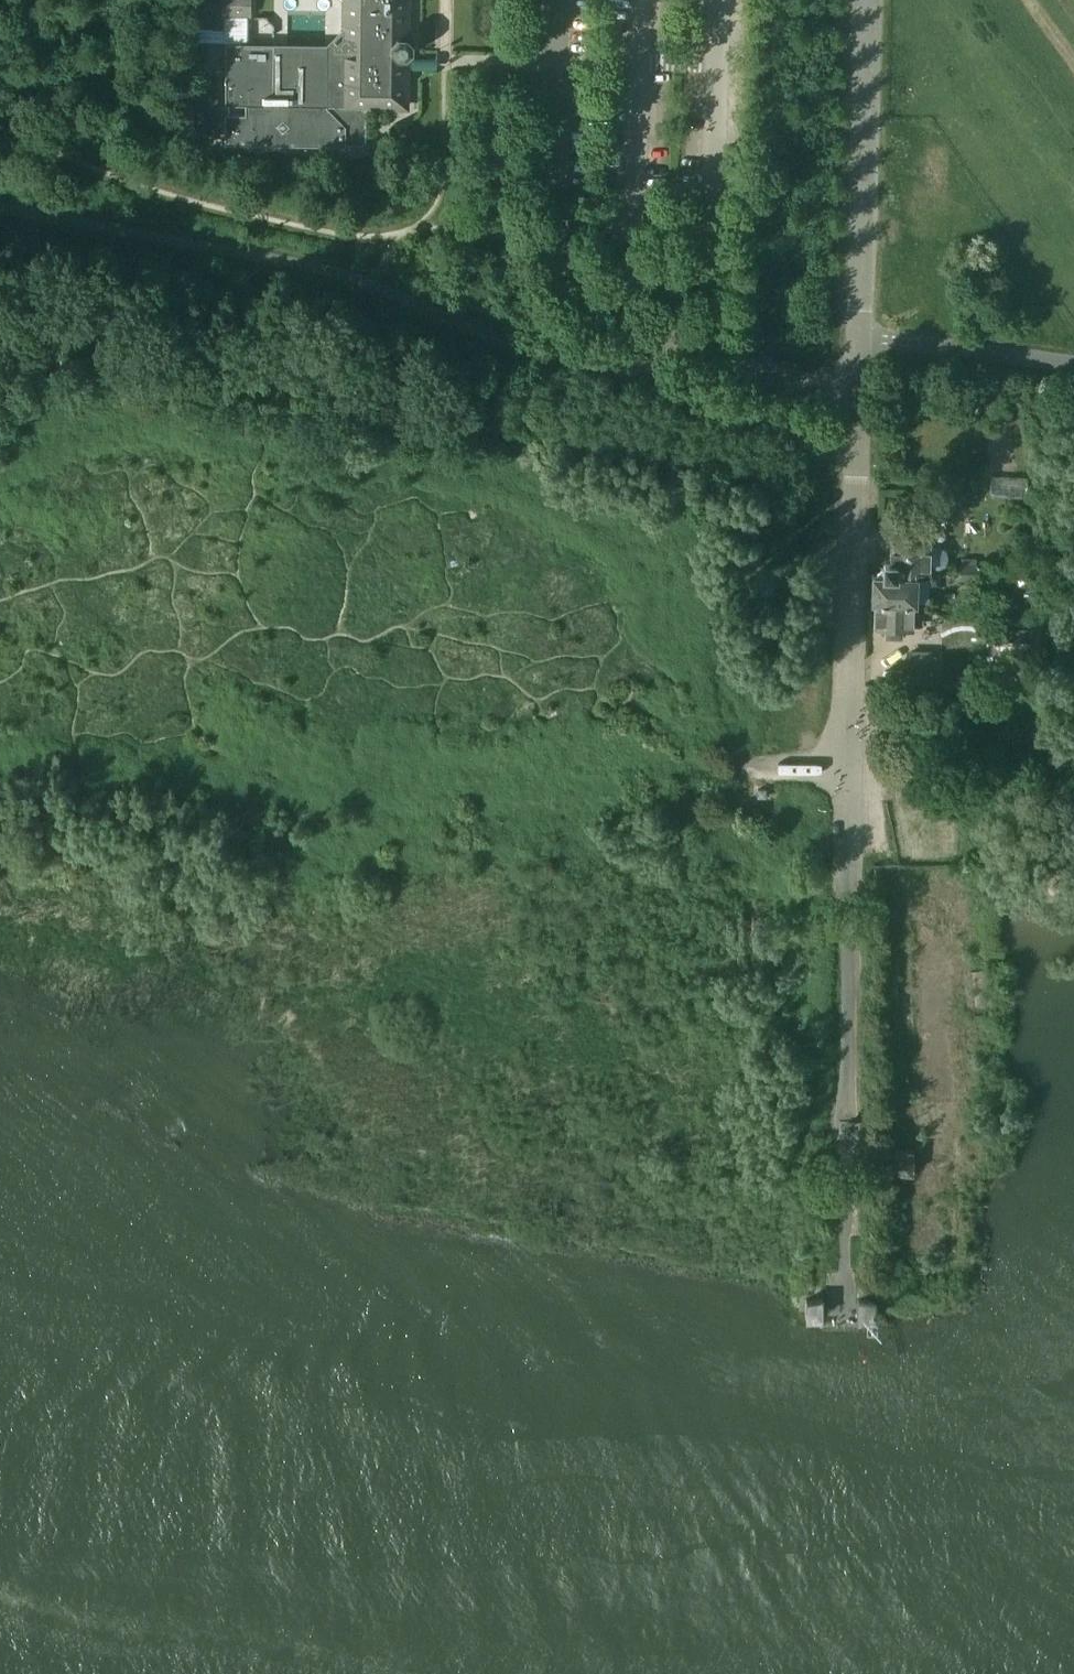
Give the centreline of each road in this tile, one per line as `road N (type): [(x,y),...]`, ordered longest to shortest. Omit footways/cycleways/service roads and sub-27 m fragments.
road 1 (unclassified): [(848,890),(868,0)]

